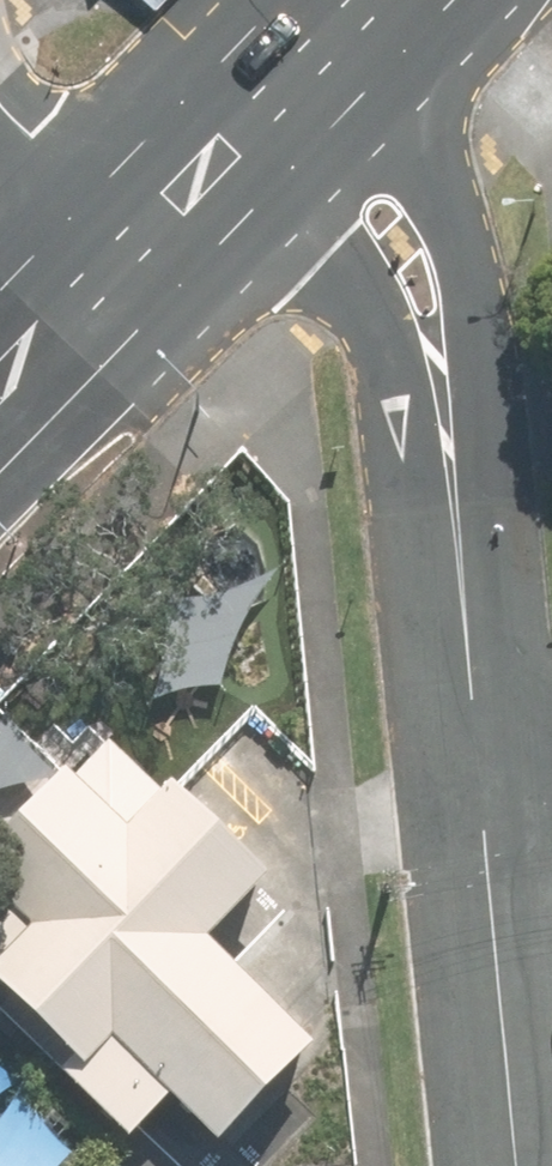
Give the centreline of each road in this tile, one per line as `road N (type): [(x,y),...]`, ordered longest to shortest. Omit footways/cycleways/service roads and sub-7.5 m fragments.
road 1 (residential): [(202,172),(282,186),(321,204),(351,227),(403,300),(440,422),(475,769)]
road 2 (residential): [(475,769),(516,1165)]
road 3 (secondary): [(0,380),(202,172)]
road 4 (secondary): [(202,172),(368,0)]
road 5 (residential): [(202,172),(59,153),(23,133),(0,101)]

